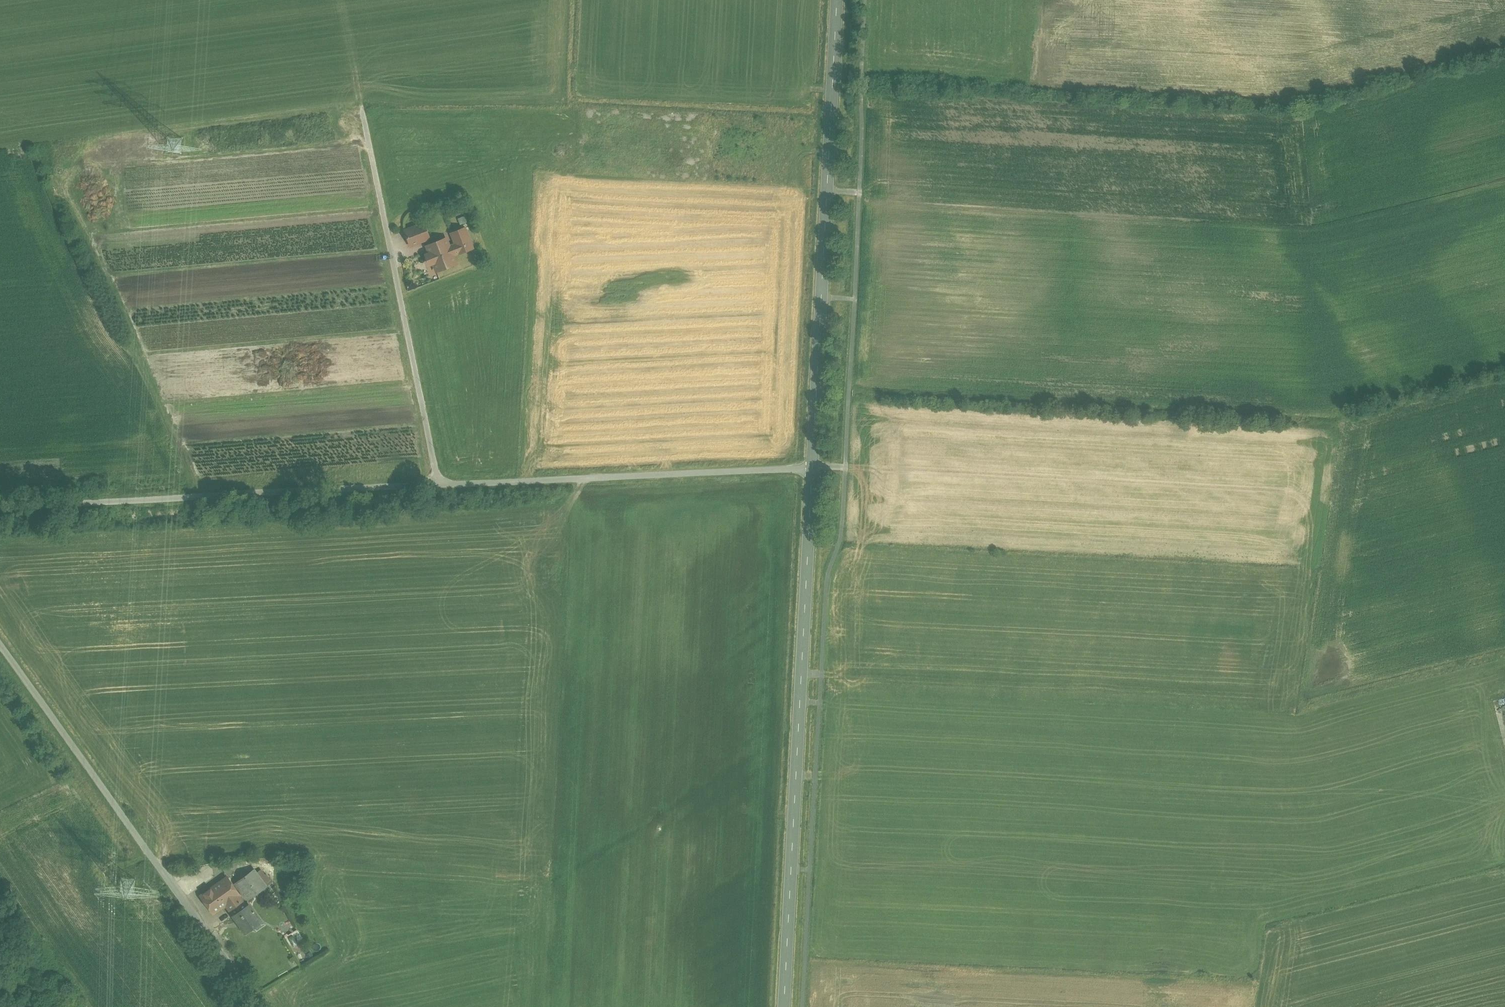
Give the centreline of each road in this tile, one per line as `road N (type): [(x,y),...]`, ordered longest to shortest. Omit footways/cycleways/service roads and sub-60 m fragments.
road 1 (unclassified): [(0,508),(811,469)]
road 2 (tertiary): [(811,469),(783,1006)]
road 3 (tertiary): [(836,0),(811,469)]
road 4 (unclassified): [(0,648),(264,1006)]

